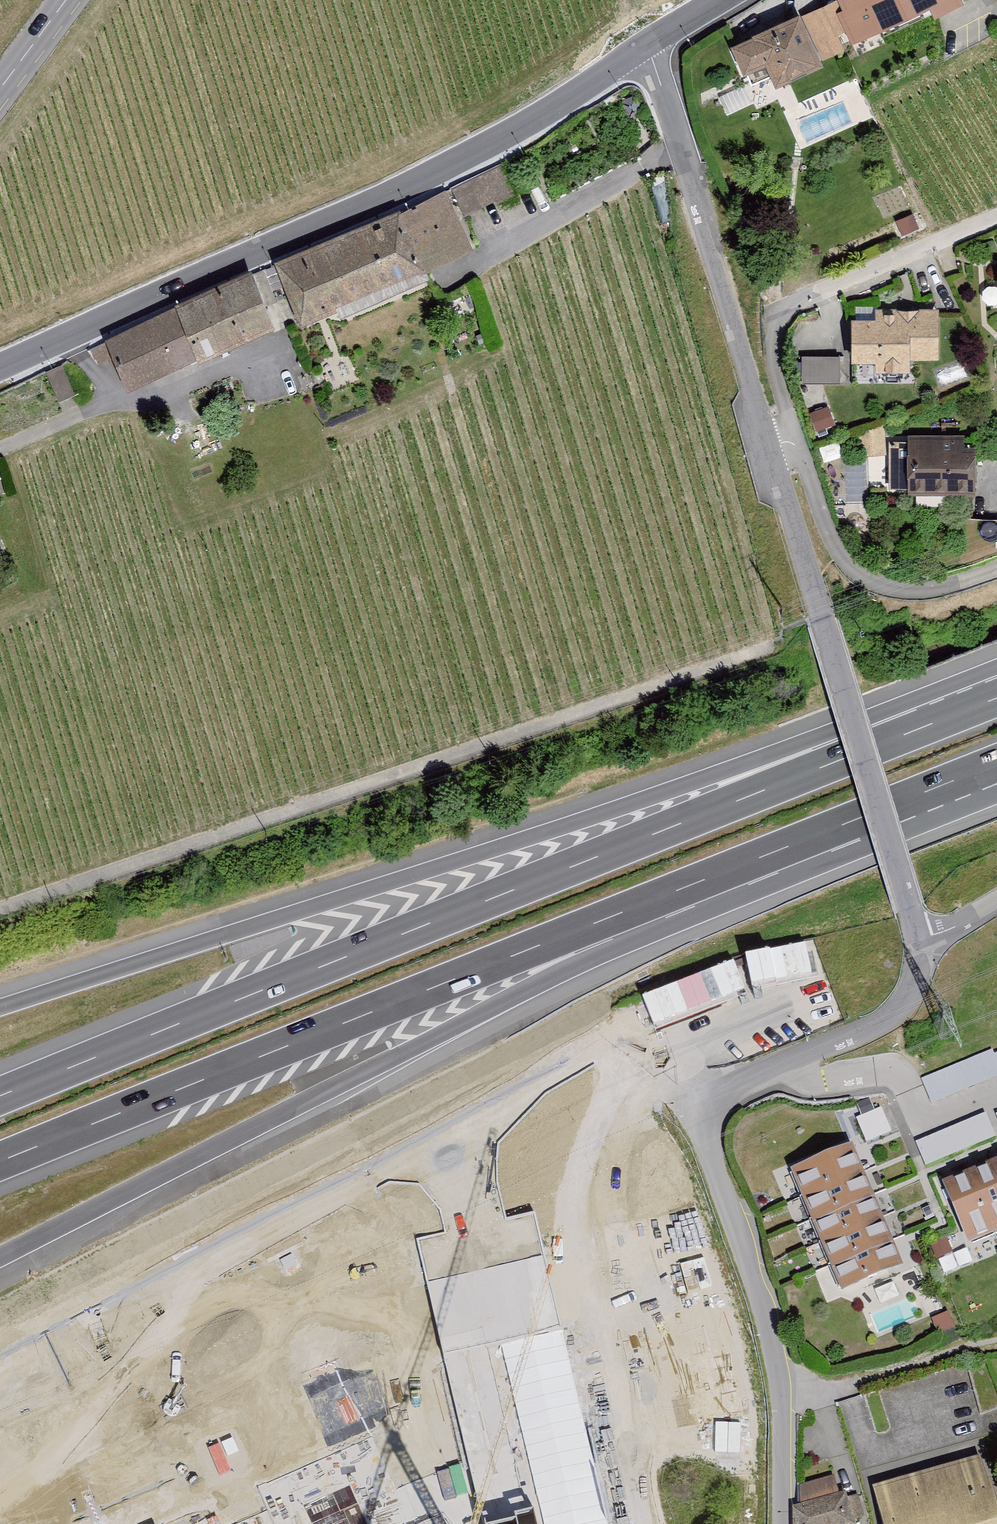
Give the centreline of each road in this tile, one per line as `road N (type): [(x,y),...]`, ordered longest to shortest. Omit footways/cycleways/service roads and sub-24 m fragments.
road 1 (motorway): [(922,727),(0,1096)]
road 2 (motorway): [(922,727),(0,1008)]
road 3 (motorway): [(0,1270),(297,1118),(720,876)]
road 4 (track): [(0,912),(773,646)]
road 5 (motorway): [(0,1162),(720,876)]
road 6 (secondary): [(0,370),(474,155),(651,48)]
road 7 (unclassified): [(769,447),(918,939)]
road 8 (residential): [(692,1108),(778,1356),(785,1523)]
road 9 (unclassified): [(651,48),(769,447)]
road 10 (residential): [(996,216),(784,302),(774,321),(775,348),(795,438)]
road 11 (motorway): [(720,876),(996,764)]
road 12 (residential): [(795,438),(836,544),(858,571),(889,587),(929,590),(996,569)]
road 13 (residential): [(790,1063),(800,1077),(822,1082),(899,1075),(927,1125),(996,1097)]
road 14 (residential): [(790,1063),(884,1022),(903,1004),(920,962),(918,939)]

